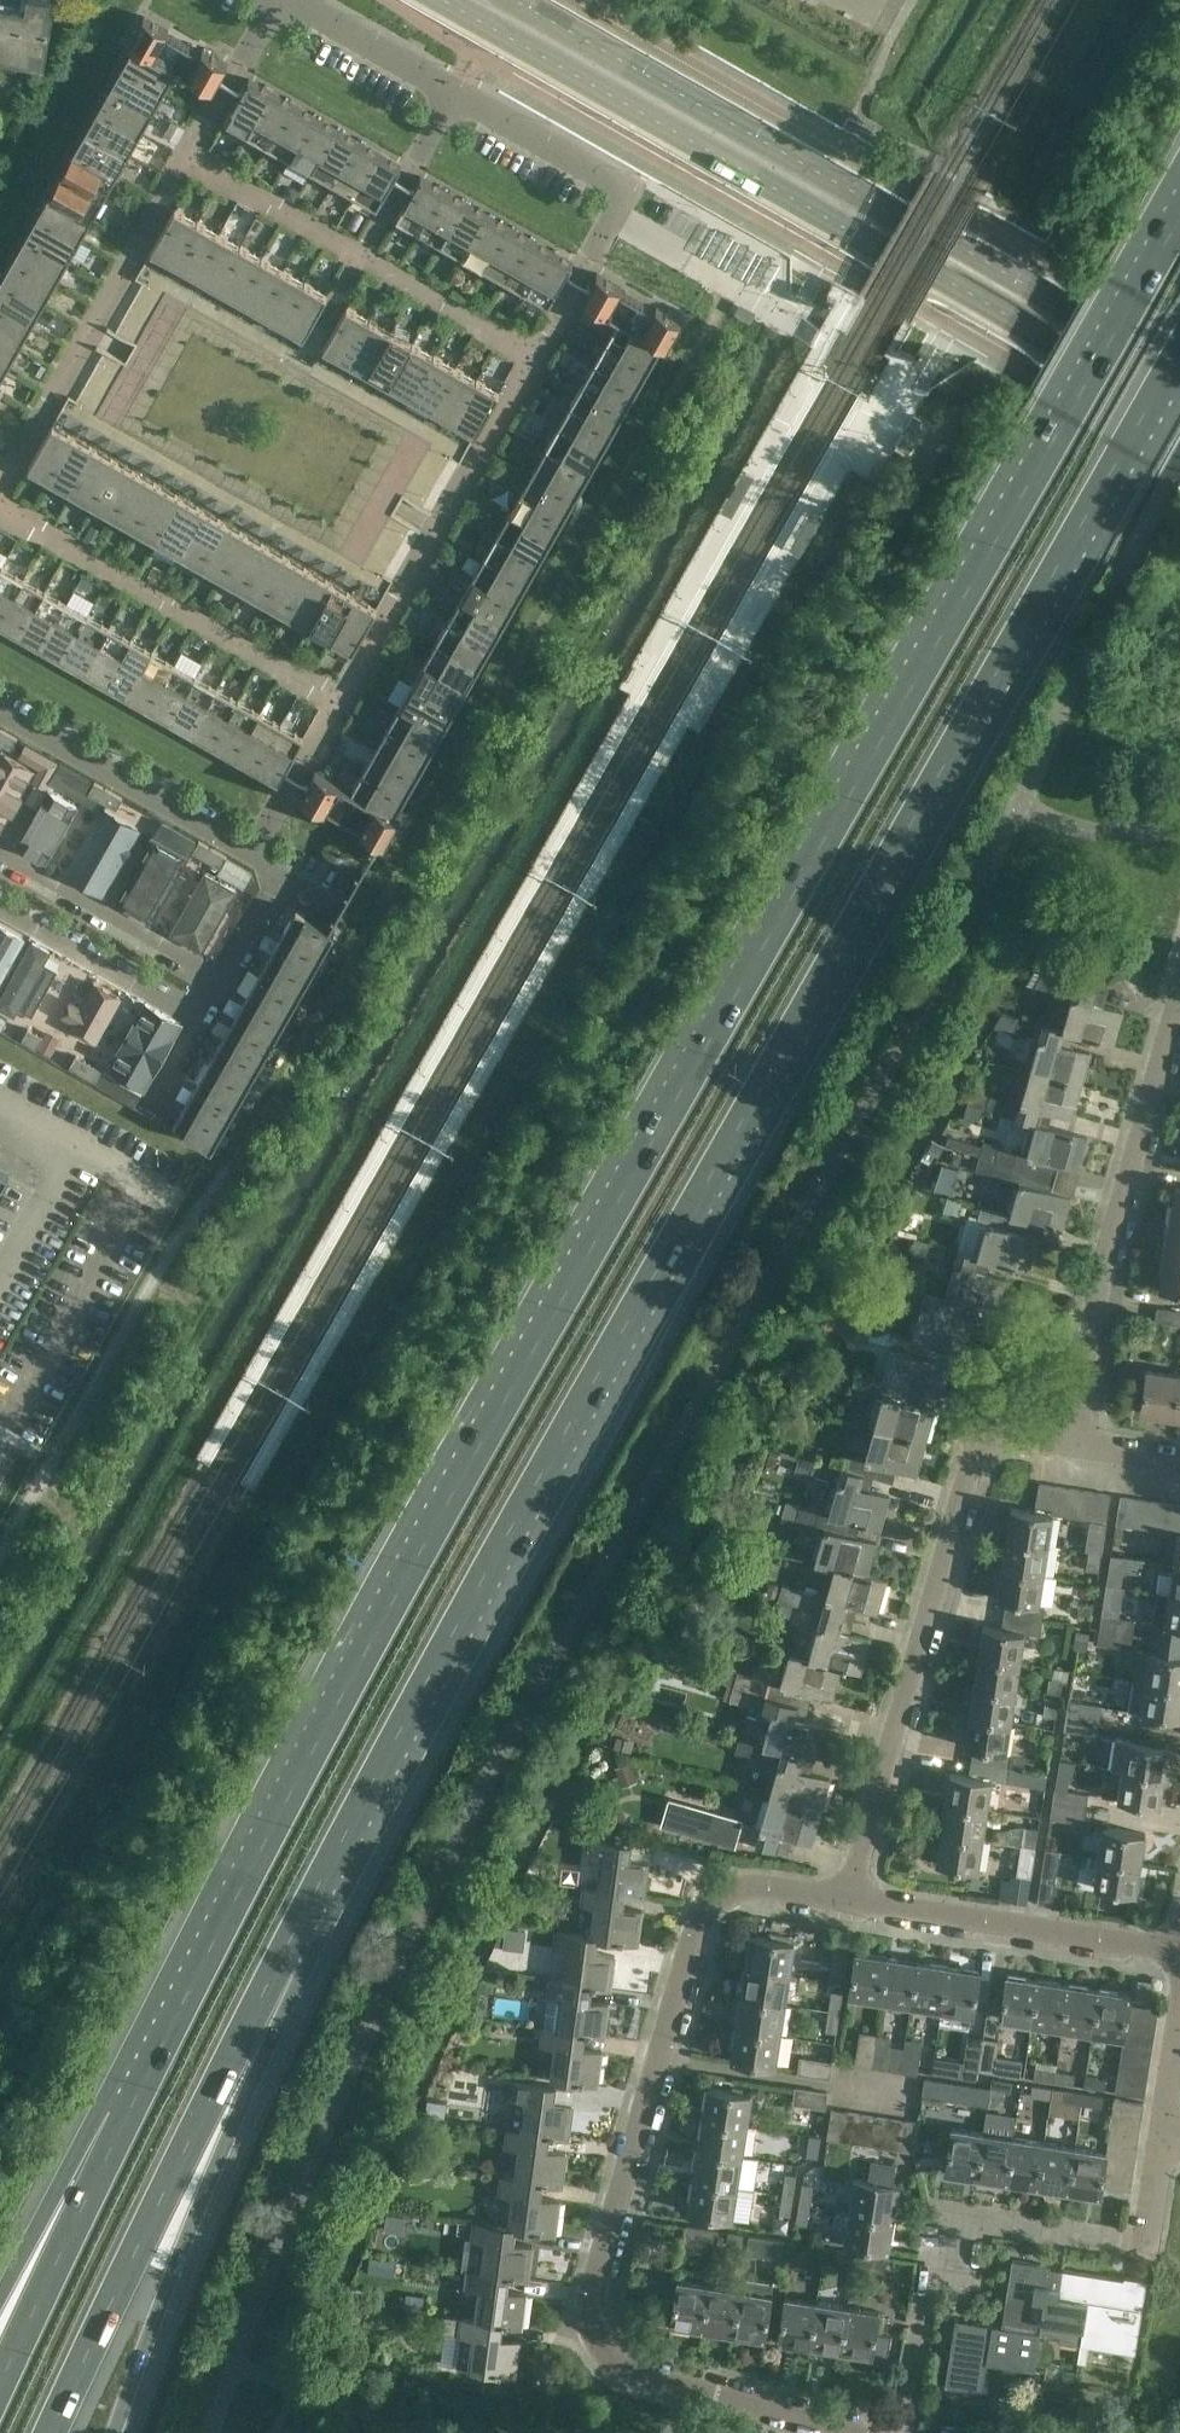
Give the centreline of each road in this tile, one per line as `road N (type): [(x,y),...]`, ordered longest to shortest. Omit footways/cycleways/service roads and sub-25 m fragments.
road 1 (trunk): [(1179,197),(1008,490),(367,1652),(130,2108)]
road 2 (trunk): [(287,1943),(448,1644),(1179,353)]
road 3 (track): [(0,1556),(210,1176),(261,1128),(729,287)]
road 4 (residential): [(836,2432),(623,2370),(602,2350),(591,2300),(704,1904),(733,1886),(847,1902)]
road 5 (tertiary): [(445,0),(1179,413)]
road 6 (tertiary): [(1179,380),(509,0)]
road 7 (residential): [(847,1902),(977,1448),(1010,1433),(1076,1444)]
road 8 (trunk): [(52,2432),(287,1943)]
road 9 (trunk): [(117,2432),(287,1943)]
road 10 (residential): [(1076,1444),(1179,988)]
road 11 (residential): [(537,350),(335,710)]
road 12 (residential): [(0,523),(335,710)]
road 13 (residential): [(186,154),(0,483)]
road 14 (residential): [(847,1902),(1179,1958)]
road 15 (trunk): [(130,2108),(0,2383)]
road 16 (residential): [(0,712),(248,856)]
road 17 (residential): [(0,853),(227,975)]
road 18 (trunk): [(130,2108),(0,2315)]
road 19 (residential): [(0,898),(206,1015)]
road 20 (residential): [(614,215),(627,192),(453,94)]
road 21 (residential): [(186,154),(372,240)]
road 22 (residential): [(372,240),(537,350)]
road 23 (residential): [(453,94),(286,0)]
road 24 (residential): [(273,0),(186,154)]
road 25 (residential): [(335,710),(248,856)]
road 26 (residential): [(453,94),(372,240)]
road 27 (residential): [(614,215),(537,350)]
road 28 (residential): [(1159,2131),(1179,1981)]
road 29 (residential): [(248,856),(276,882),(227,975)]
road 30 (residential): [(1140,2253),(1159,2131)]

